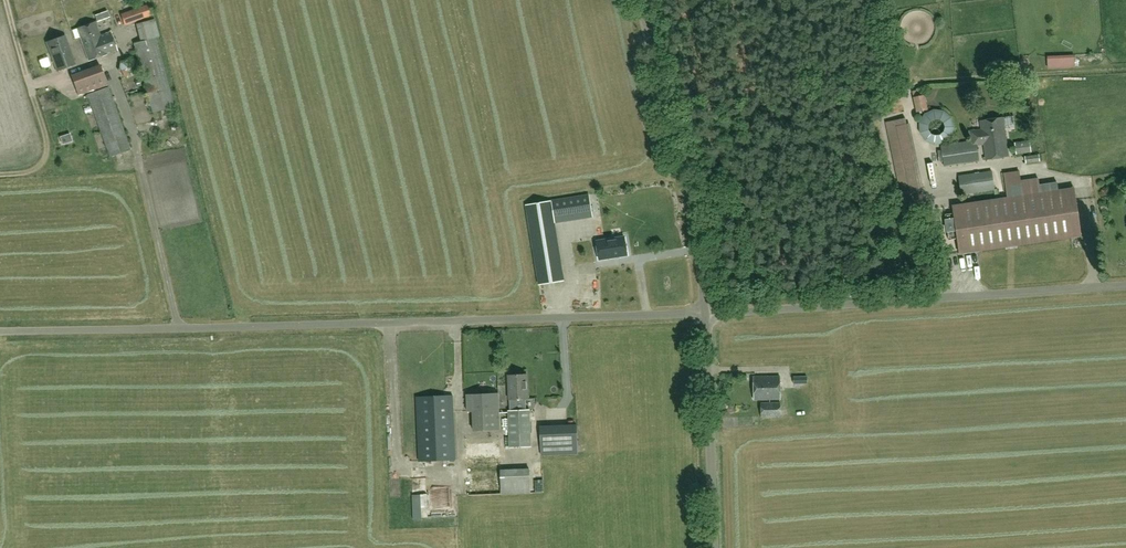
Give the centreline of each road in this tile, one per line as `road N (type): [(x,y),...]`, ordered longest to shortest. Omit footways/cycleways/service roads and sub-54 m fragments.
road 1 (unclassified): [(0,332),(705,314)]
road 2 (unclassified): [(705,314),(1125,285)]
road 3 (unclassified): [(705,314),(640,0)]
road 4 (unclassified): [(715,547),(705,314)]
road 5 (track): [(6,0),(50,148),(39,170),(0,174)]

